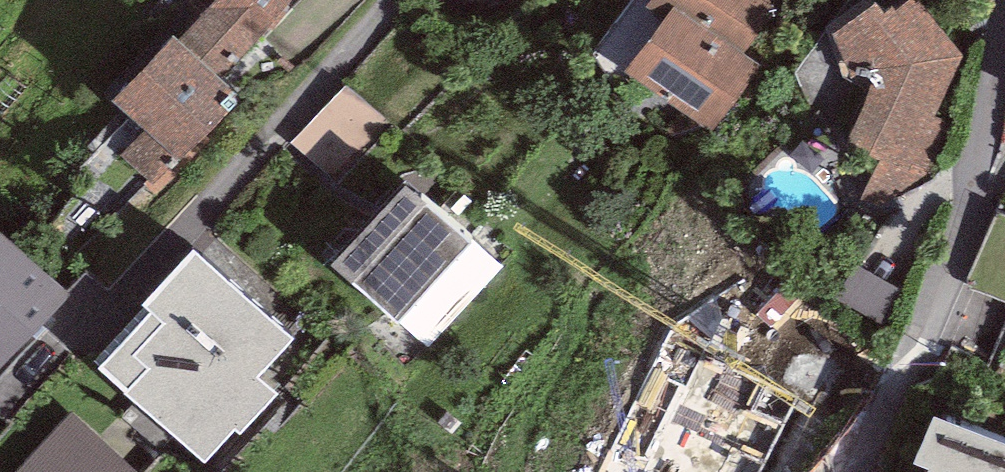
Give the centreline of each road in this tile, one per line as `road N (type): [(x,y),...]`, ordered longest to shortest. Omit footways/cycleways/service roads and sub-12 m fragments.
road 1 (residential): [(862,471),(967,239),(1003,0)]

